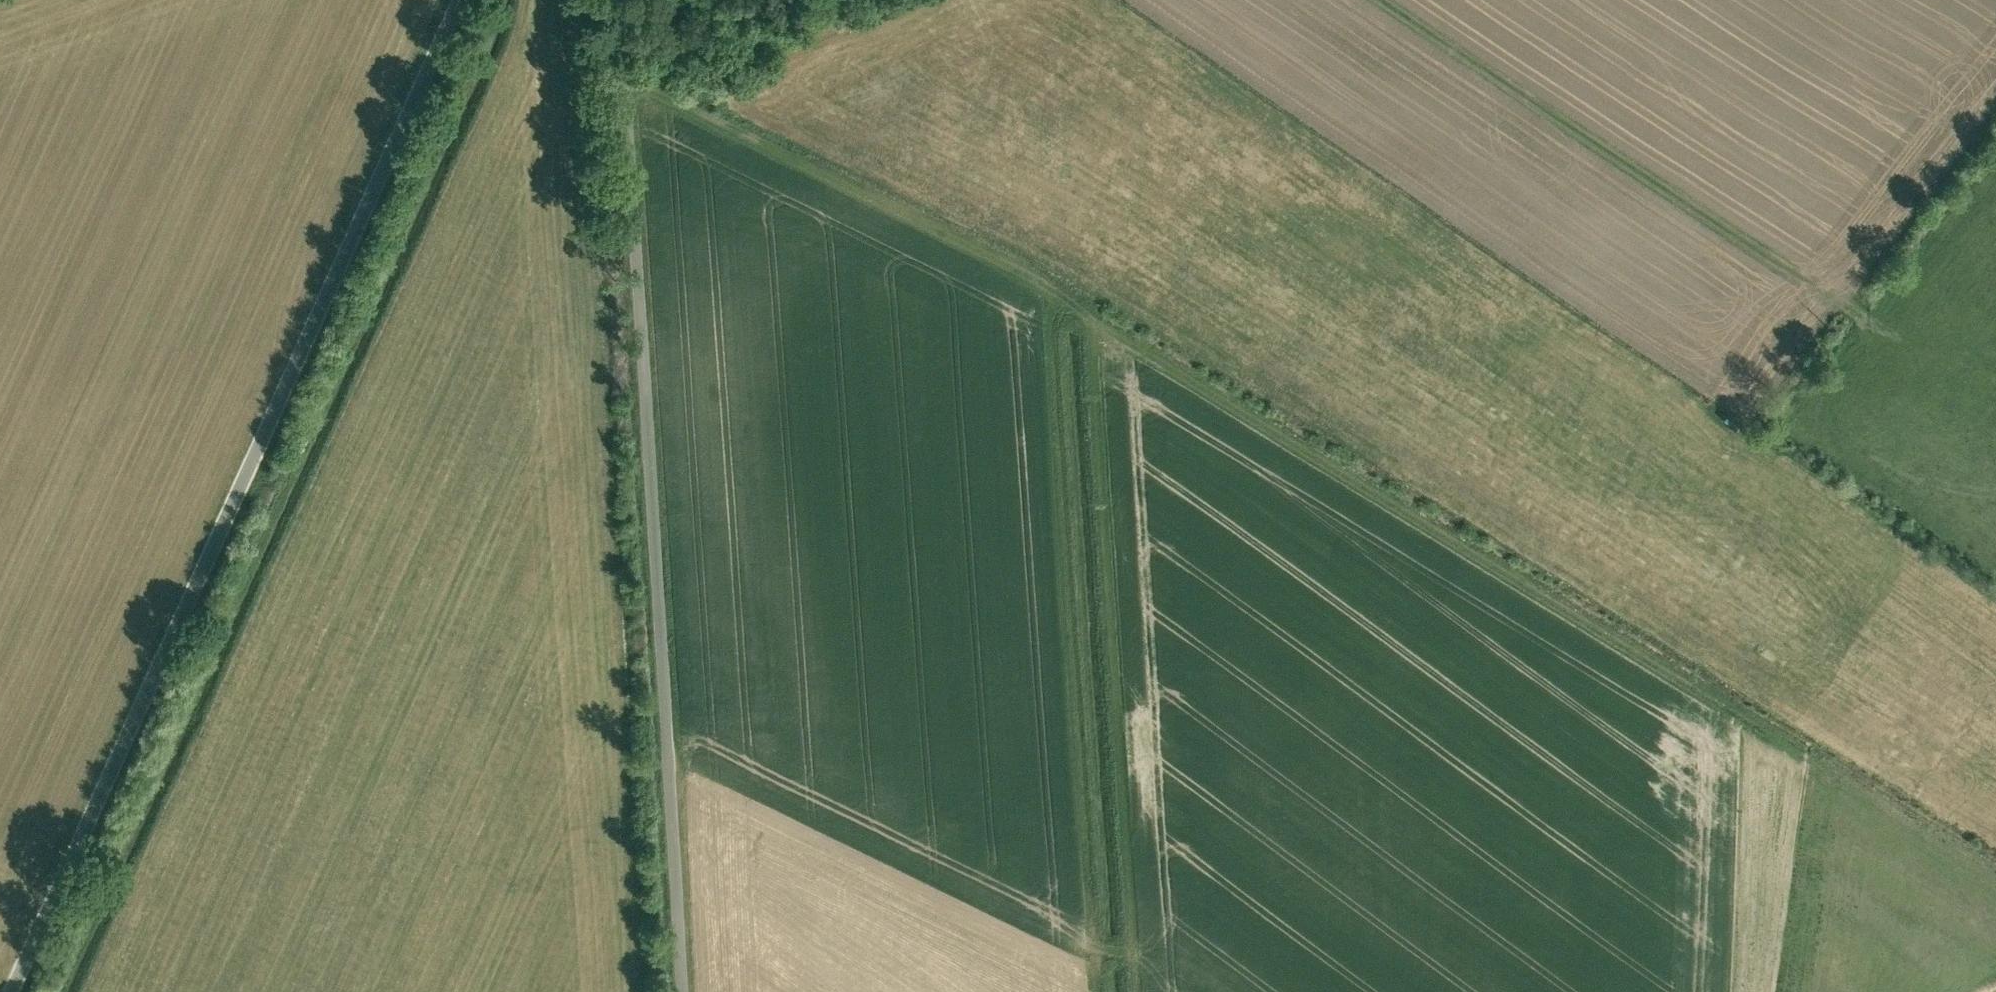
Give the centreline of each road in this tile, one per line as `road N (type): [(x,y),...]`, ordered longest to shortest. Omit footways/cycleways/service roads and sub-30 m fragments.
road 1 (unclassified): [(16,991),(466,0)]
road 2 (unclassified): [(613,0),(685,991)]
road 3 (track): [(1882,312),(1413,0)]

